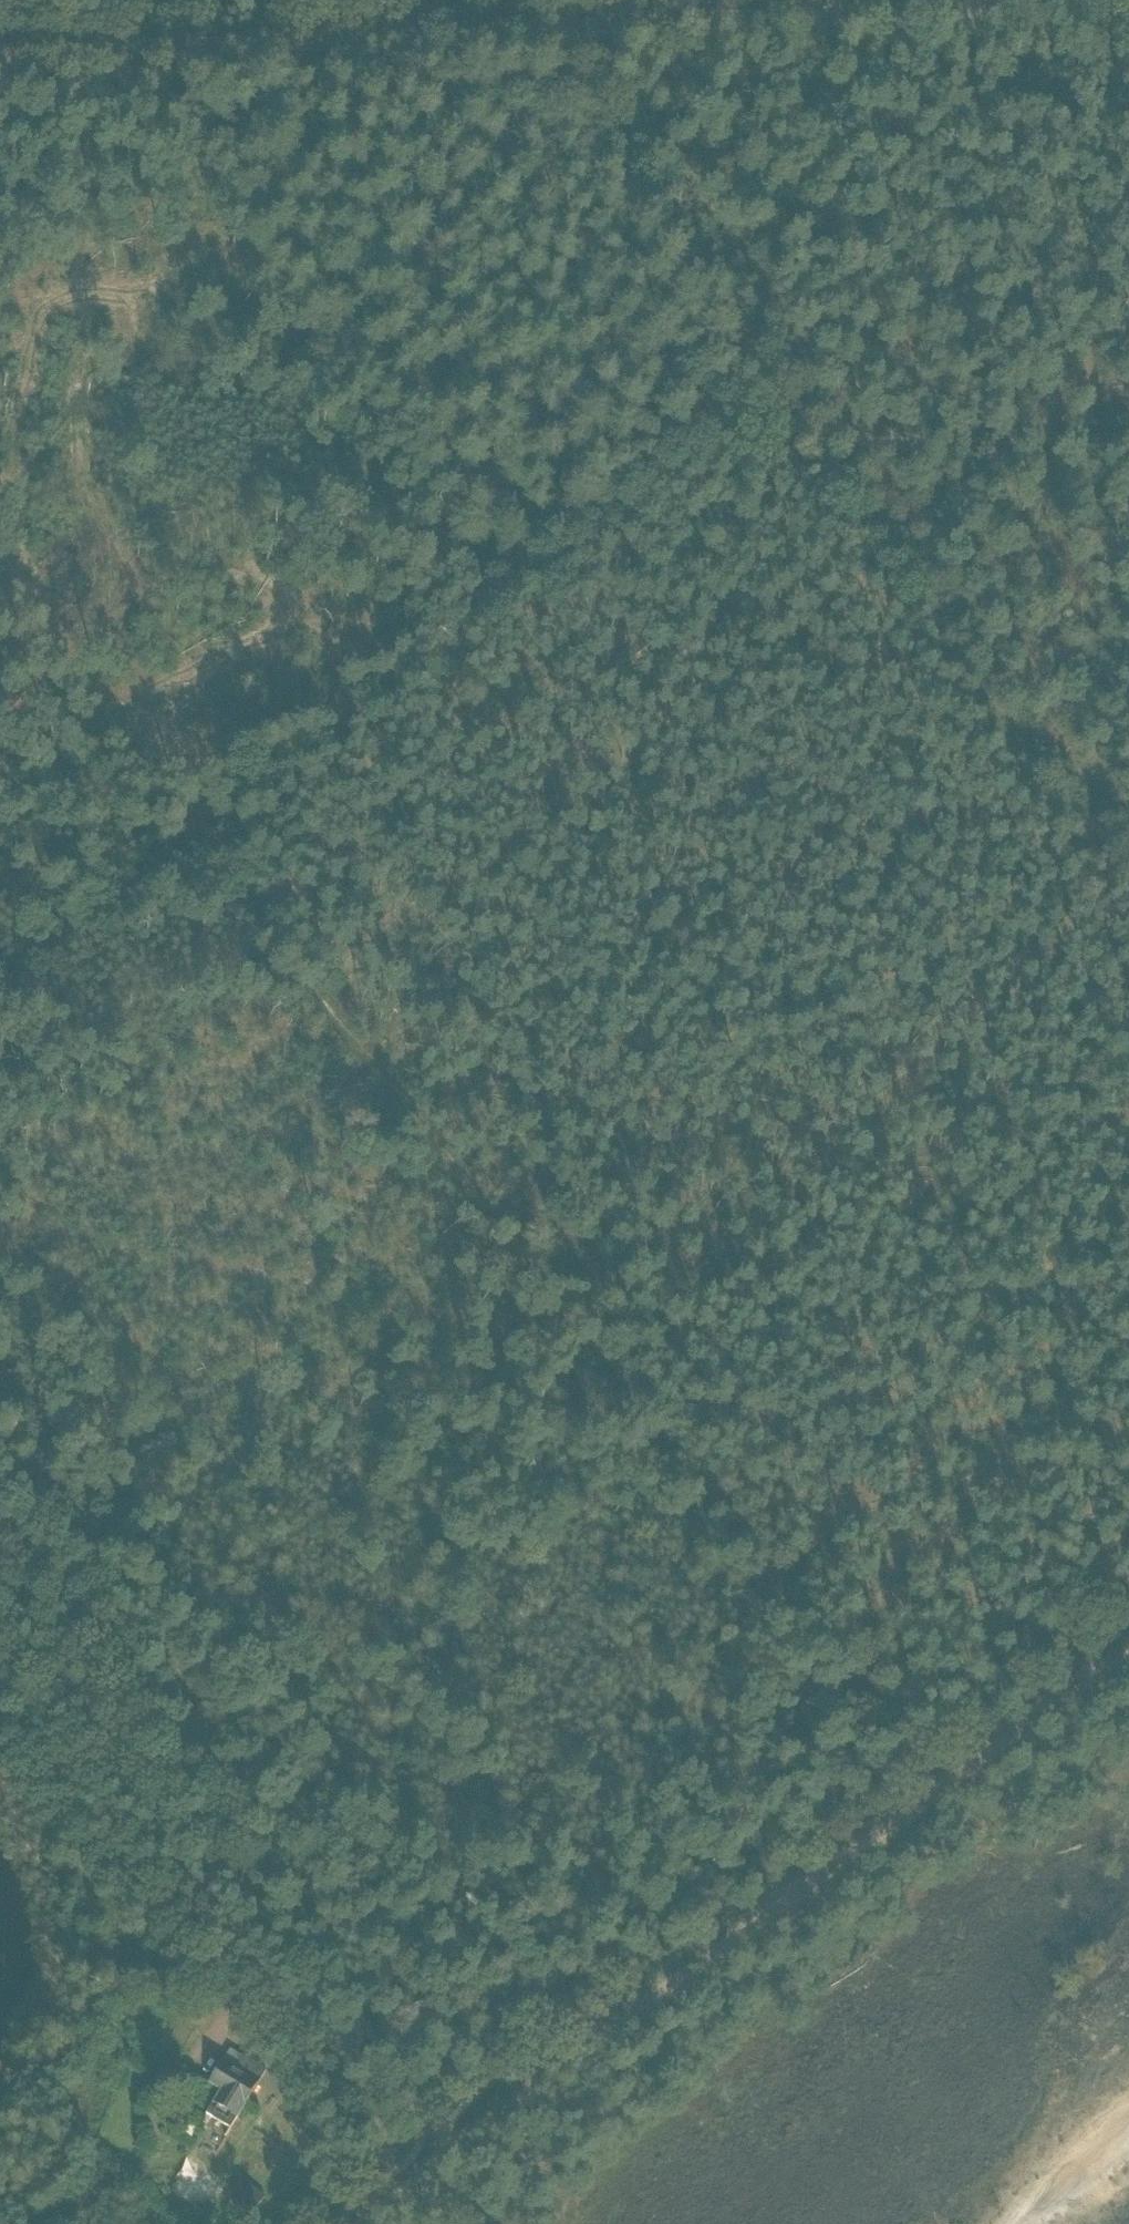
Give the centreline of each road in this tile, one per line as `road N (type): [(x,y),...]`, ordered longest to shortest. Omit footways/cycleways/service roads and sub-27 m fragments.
road 1 (track): [(945,1790),(194,832)]
road 2 (unclassified): [(0,60),(1128,3)]
road 3 (track): [(1128,1653),(376,2223)]
road 4 (track): [(0,1524),(75,1606),(142,1704),(398,2171)]
road 5 (track): [(148,872),(0,691)]

